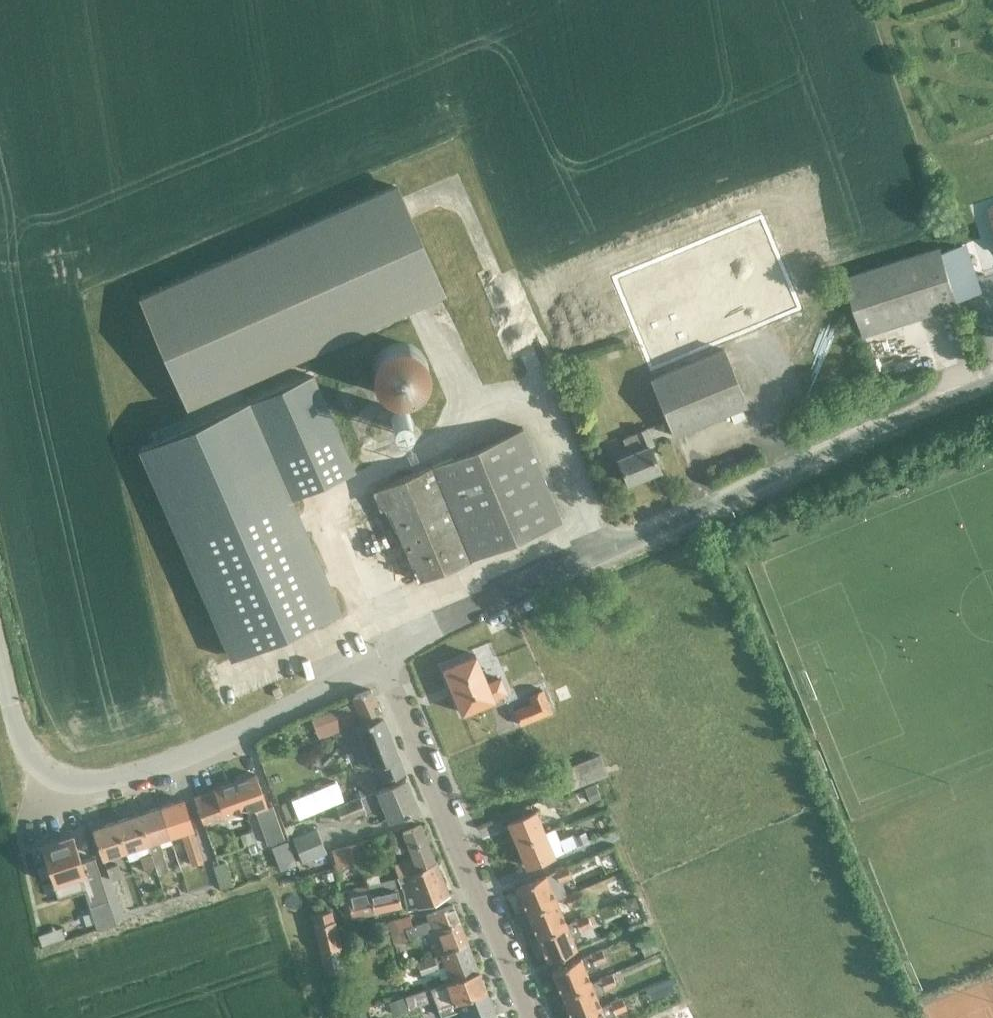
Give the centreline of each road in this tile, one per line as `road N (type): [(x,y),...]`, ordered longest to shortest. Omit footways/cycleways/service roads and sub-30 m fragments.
road 1 (unclassified): [(378,658),(992,383)]
road 2 (tertiary): [(529,1017),(378,658)]
road 3 (tertiary): [(63,780),(95,787),(162,777),(378,658)]
road 4 (tertiary): [(63,780),(26,745),(0,650)]

